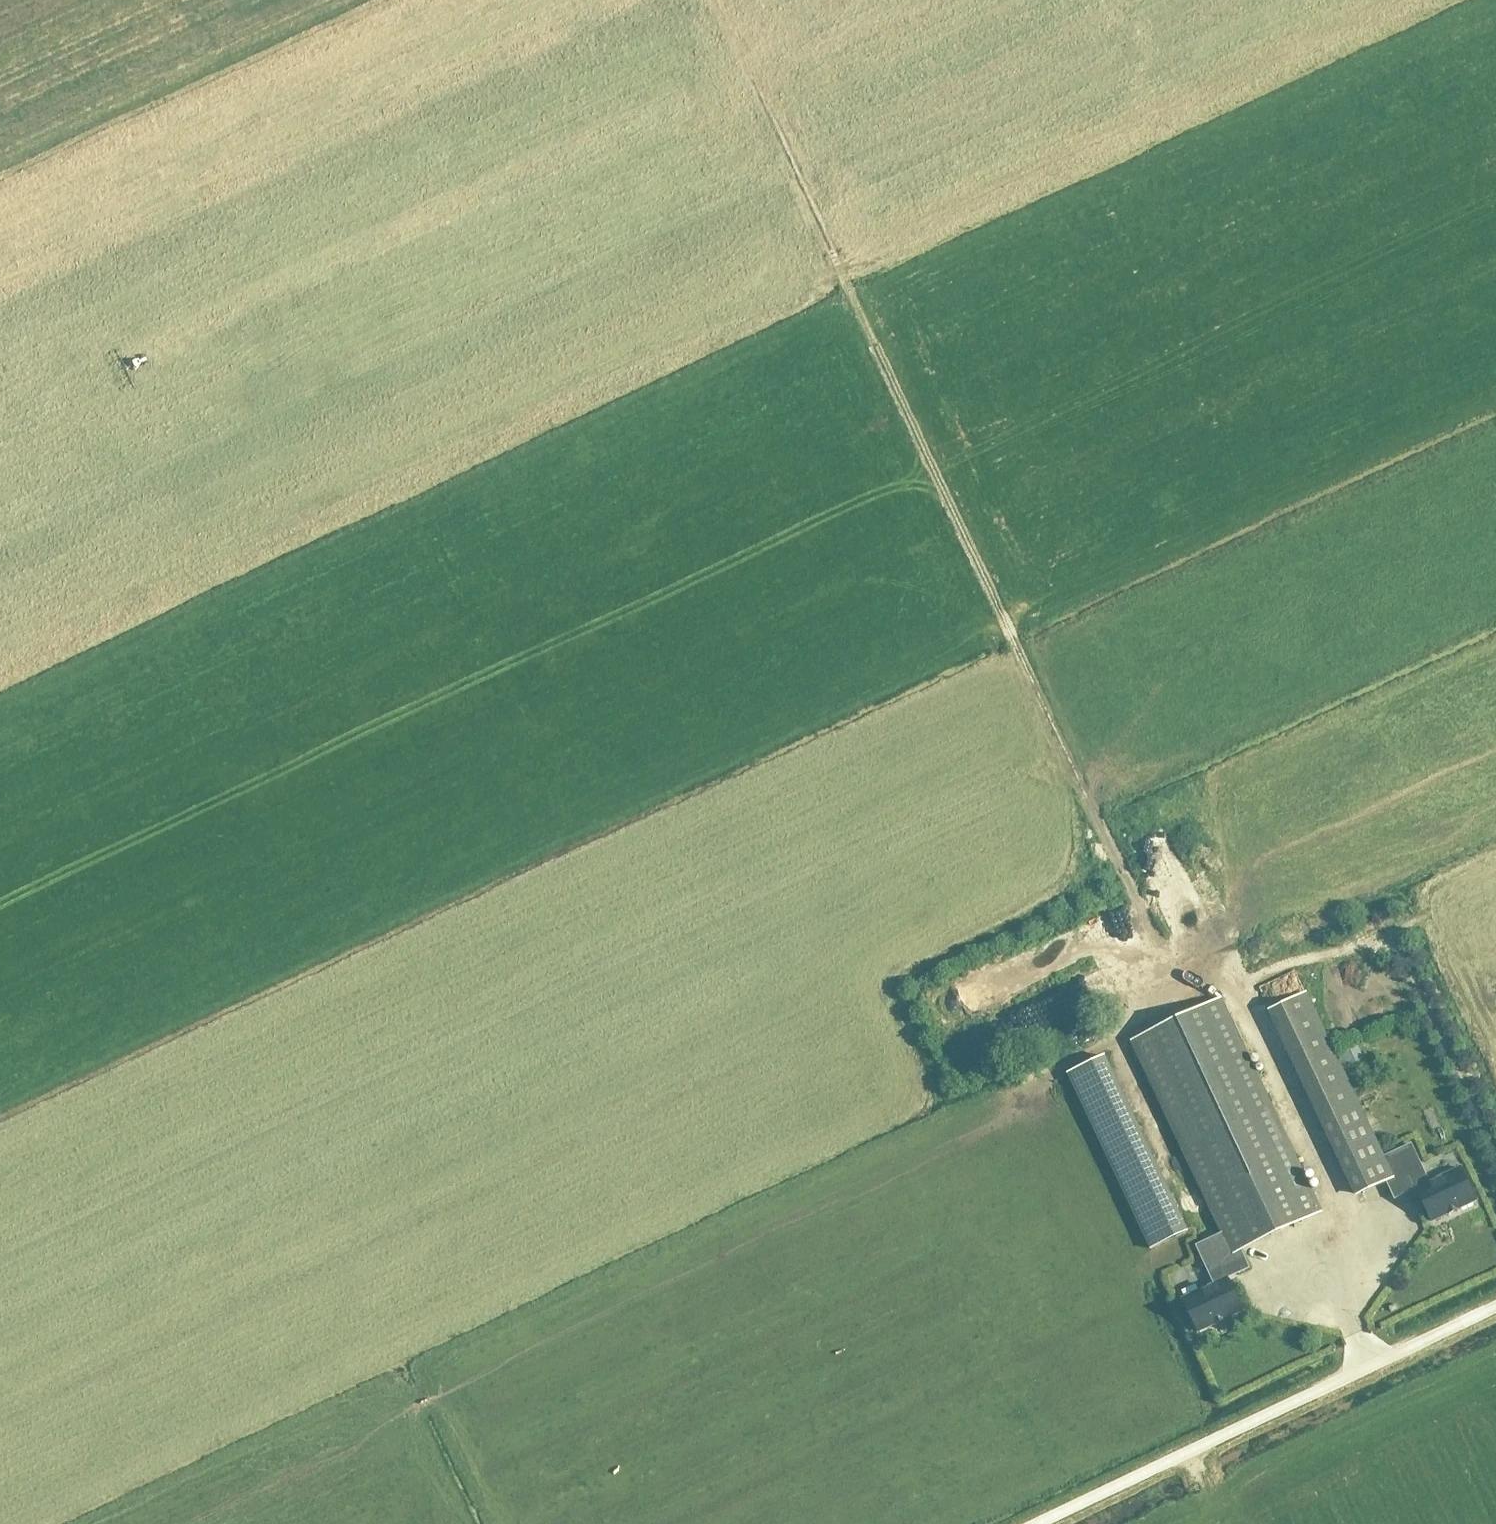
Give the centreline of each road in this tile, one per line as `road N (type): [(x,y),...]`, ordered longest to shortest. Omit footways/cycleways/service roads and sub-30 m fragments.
road 1 (unclassified): [(1036,1523),(1495,1307)]

